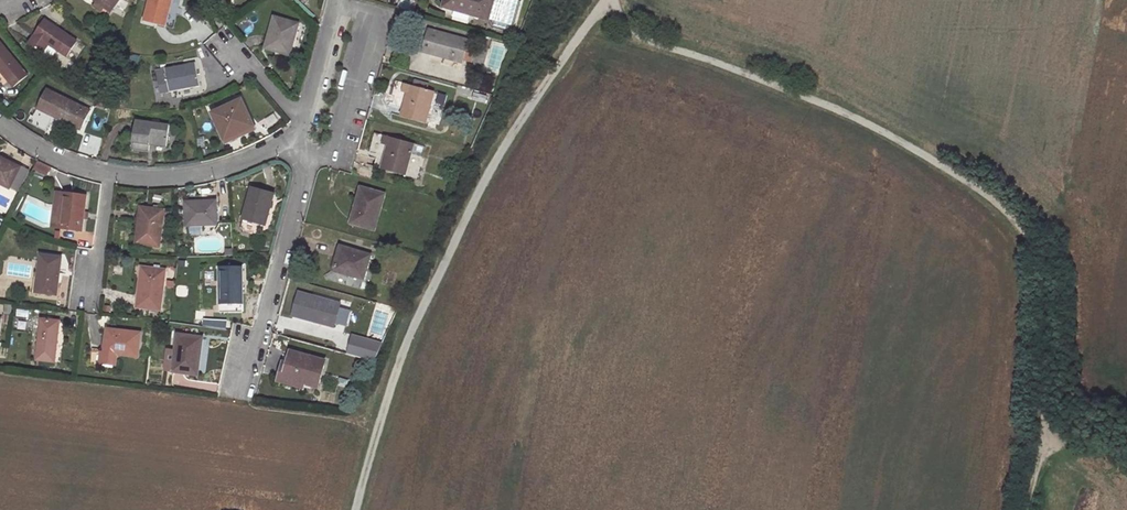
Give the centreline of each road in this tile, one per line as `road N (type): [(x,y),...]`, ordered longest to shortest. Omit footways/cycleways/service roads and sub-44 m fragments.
road 1 (track): [(611,0),(633,34),(857,117),(984,192),(1028,236),(1047,284),(1045,428)]
road 2 (track): [(356,509),(407,336),(480,181),(605,0)]
road 3 (residential): [(239,395),(306,162)]
road 4 (residential): [(306,162),(341,146),(376,12),(343,3)]
road 5 (residential): [(108,178),(185,180),(292,143)]
road 6 (residential): [(343,3),(310,128)]
road 7 (residential): [(108,178),(92,306)]
road 8 (residential): [(310,128),(224,34)]
road 9 (residential): [(0,124),(41,152),(108,178)]

